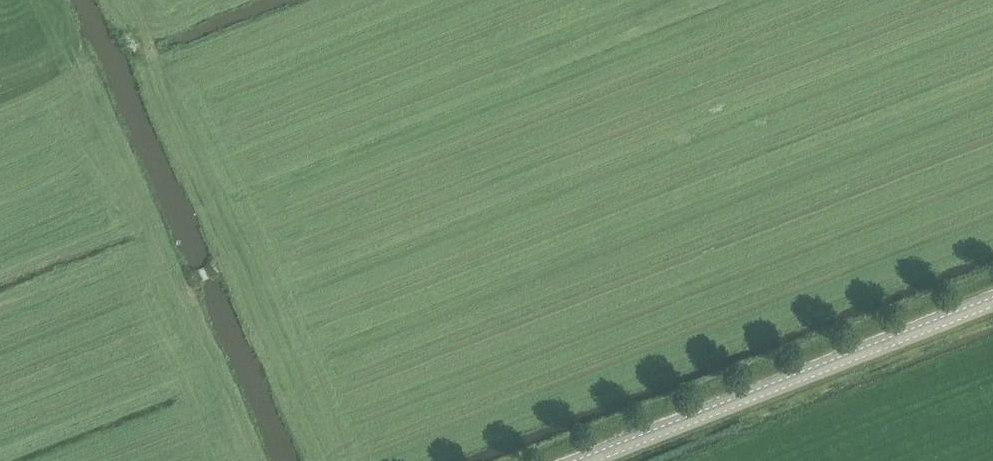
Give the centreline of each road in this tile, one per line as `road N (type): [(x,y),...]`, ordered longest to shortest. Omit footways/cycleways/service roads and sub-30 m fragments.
road 1 (unclassified): [(587,460),(992,302)]

